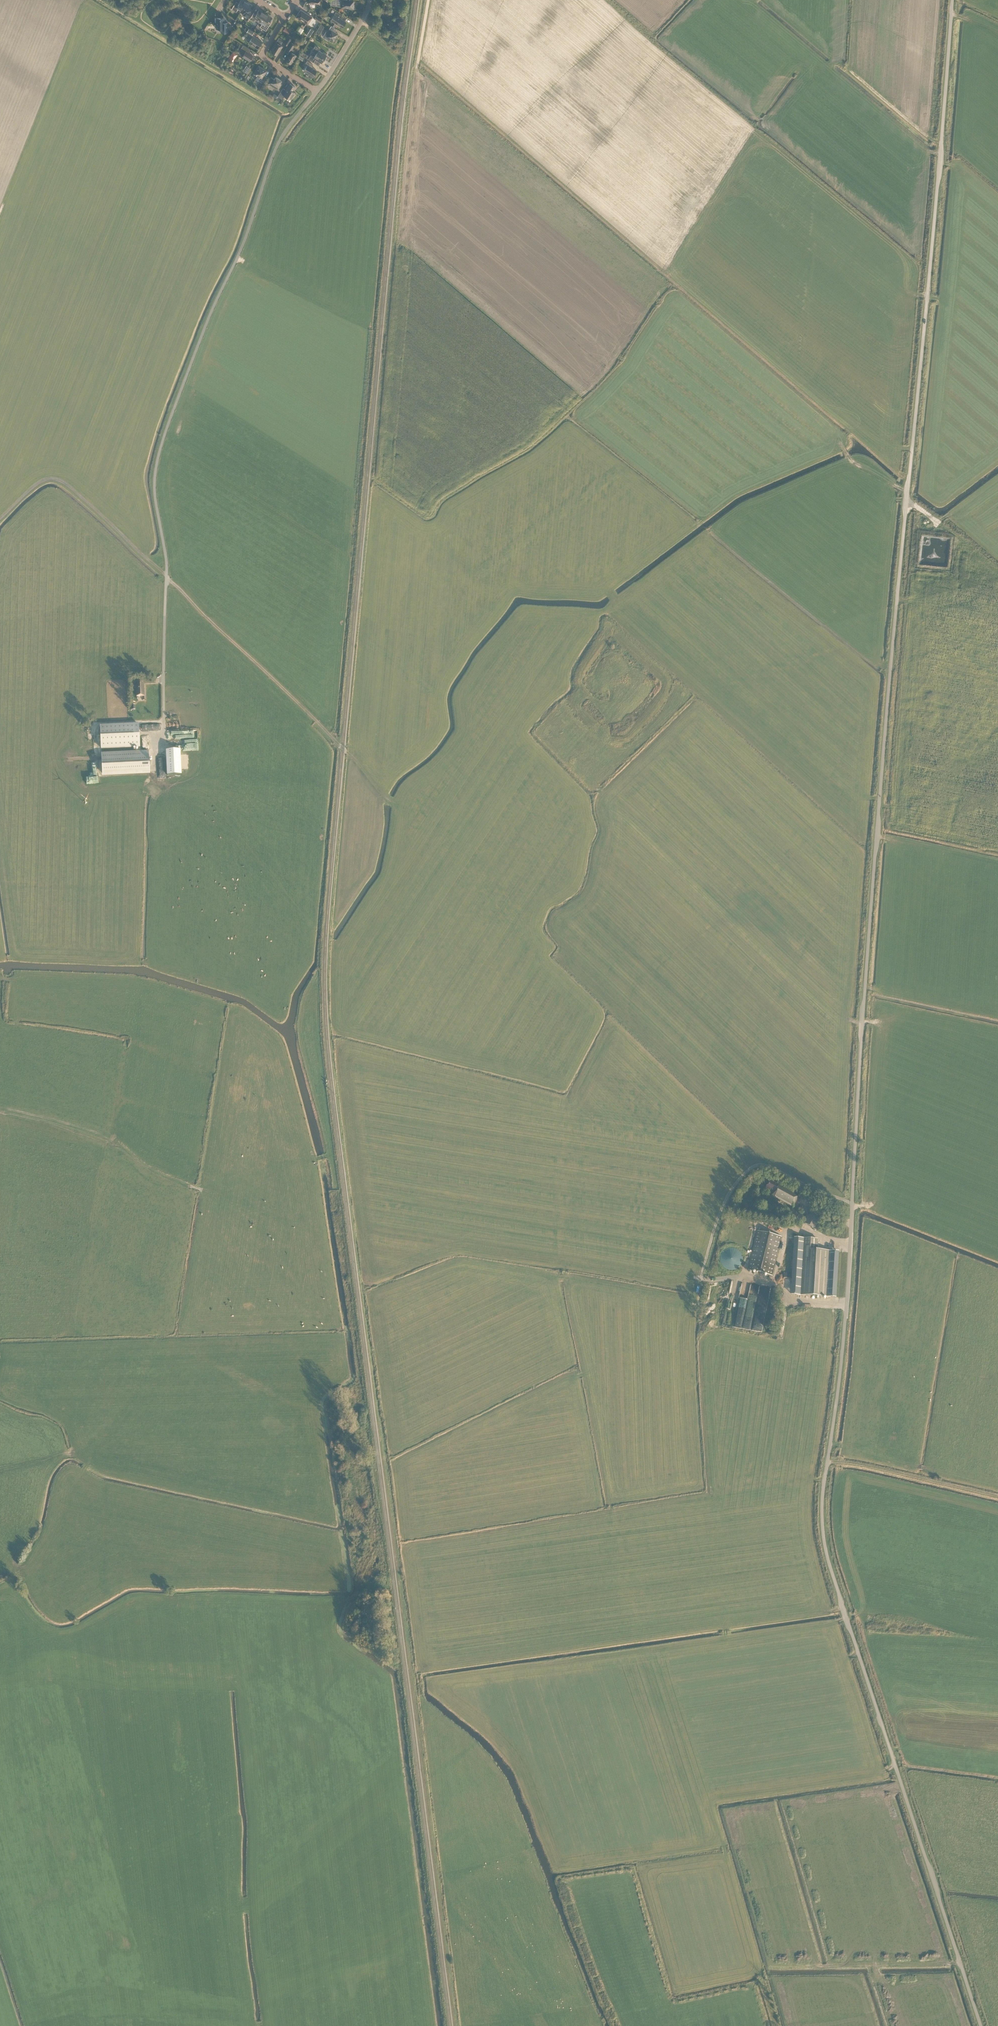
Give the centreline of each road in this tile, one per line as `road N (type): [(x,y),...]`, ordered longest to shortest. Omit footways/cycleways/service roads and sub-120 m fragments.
road 1 (unclassified): [(980,2025),(839,1599),(822,1506),(843,1354),(877,835),(952,0)]
road 2 (track): [(166,575),(387,799)]
road 3 (track): [(166,575),(56,479),(32,487),(0,519)]

